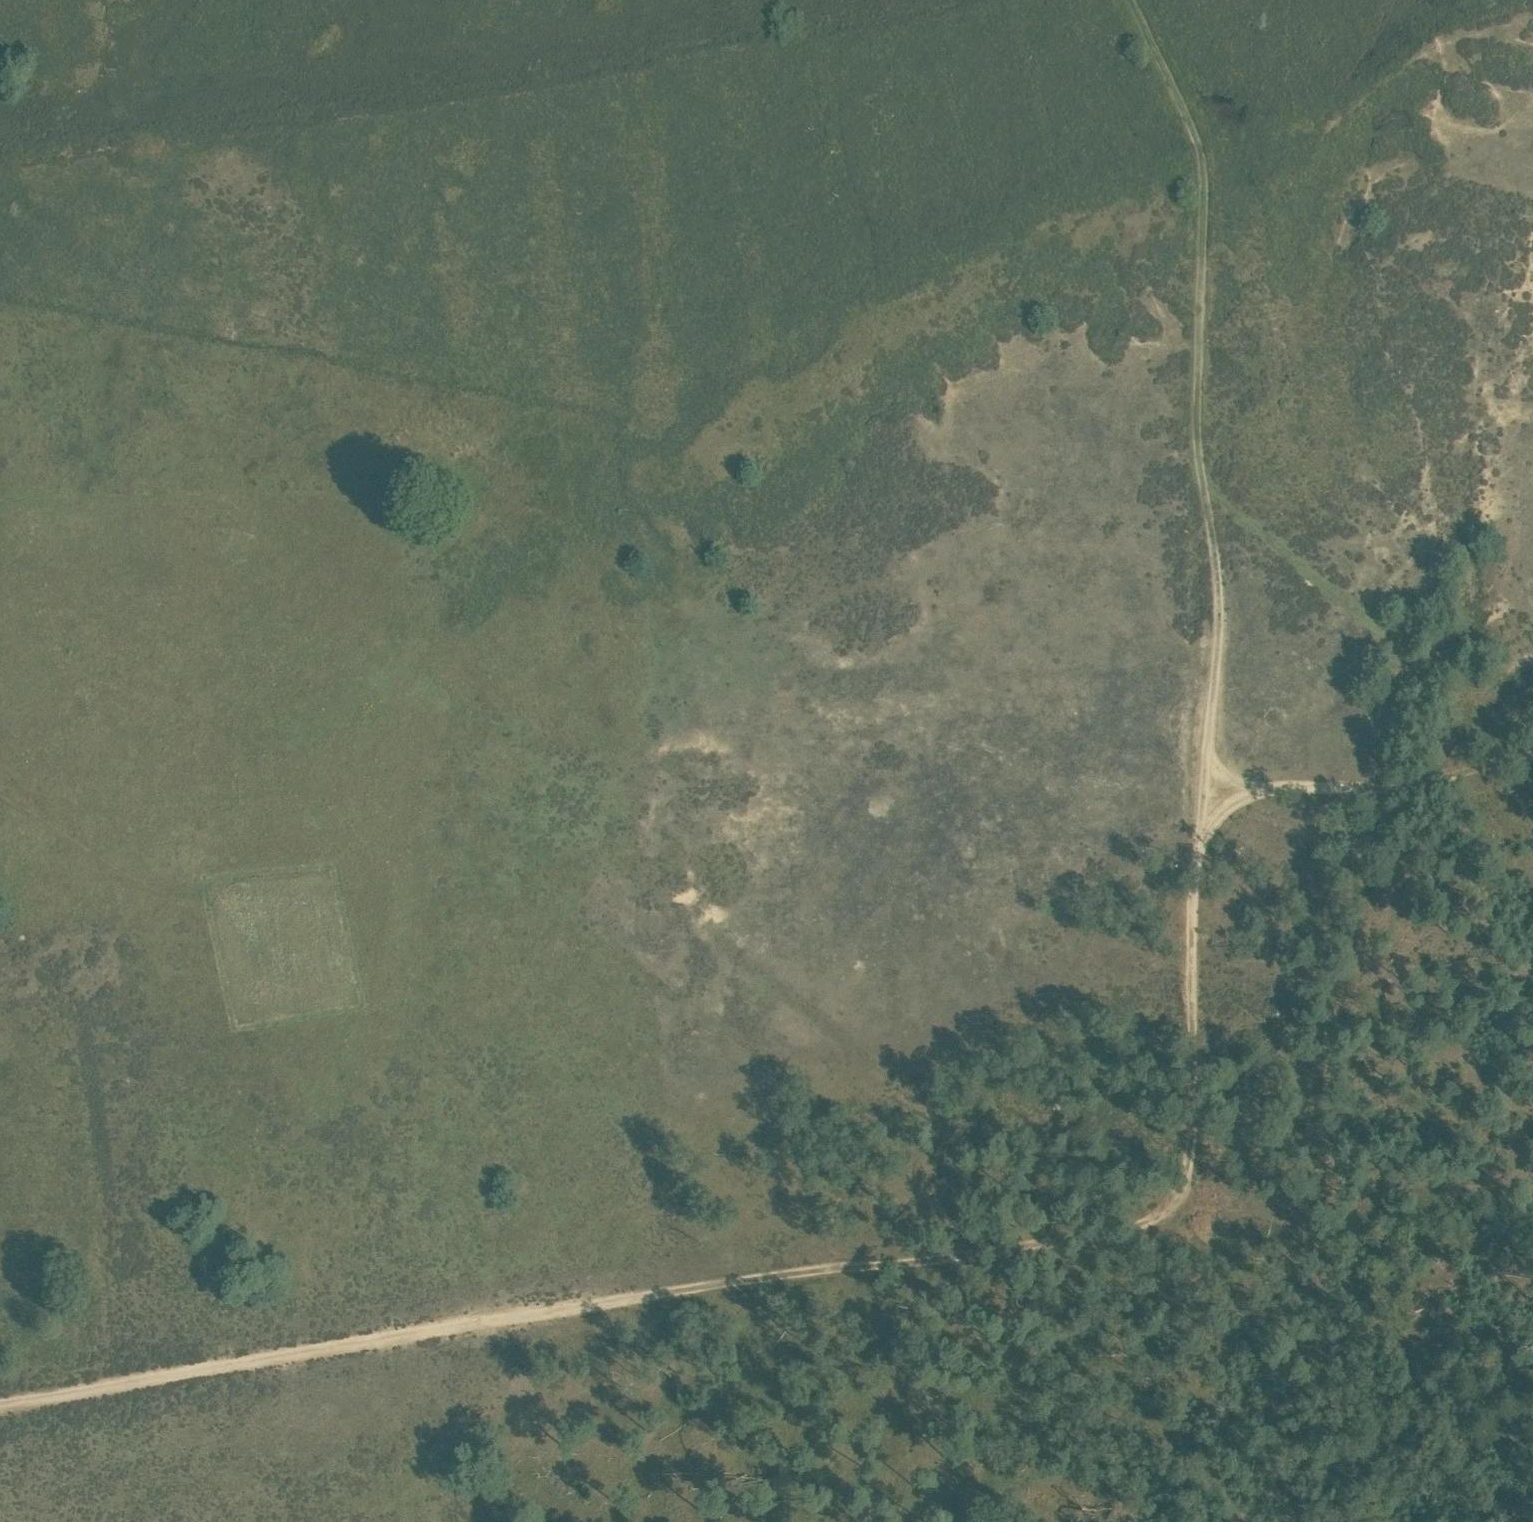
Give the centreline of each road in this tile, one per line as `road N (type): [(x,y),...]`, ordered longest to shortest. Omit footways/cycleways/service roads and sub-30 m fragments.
road 1 (track): [(0,1410),(815,1273),(890,1271),(1118,1238),(1172,1212),(1198,1168),(1195,974),(1210,732)]
road 2 (track): [(1210,732),(1218,660),(1217,546),(1201,439),(1206,163),(1134,0)]
road 3 (track): [(1172,1212),(1294,1214),(1532,1178)]
road 4 (track): [(1532,756),(1369,793),(1337,785),(1268,790)]

